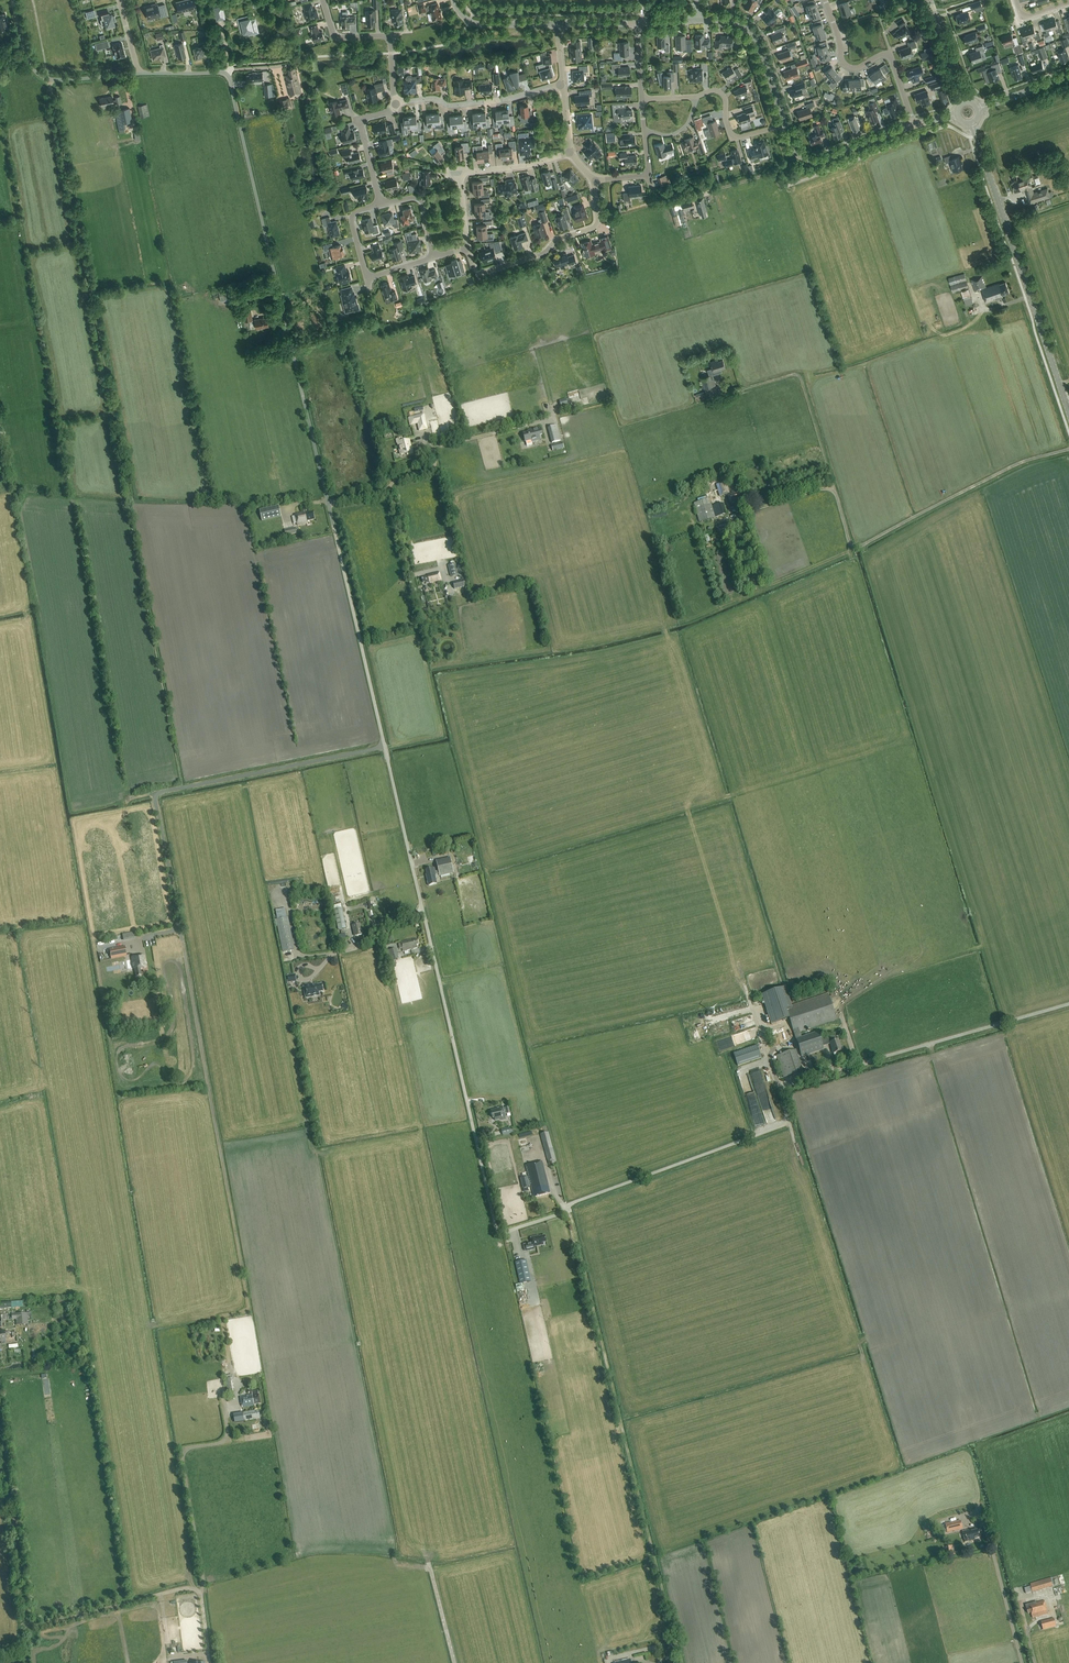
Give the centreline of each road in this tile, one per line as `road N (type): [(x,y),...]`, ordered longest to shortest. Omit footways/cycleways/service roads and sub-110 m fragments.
road 1 (track): [(201,1595),(182,1452),(230,1441),(225,1409),(239,1396),(224,1316),(249,1303),(157,796),(384,746)]
road 2 (residential): [(423,911),(229,77),(138,74)]
road 3 (track): [(566,1211),(682,1662)]
road 4 (track): [(130,501),(49,81)]
road 5 (unclassified): [(423,911),(497,1229),(566,1211)]
road 6 (track): [(1068,449),(1019,464),(738,599)]
road 7 (tertiary): [(1068,412),(972,124)]
road 8 (track): [(852,551),(800,378),(739,391)]
road 9 (track): [(0,1416),(33,1623)]
road 10 (residential): [(467,250),(485,274),(591,230),(598,219),(596,181)]
road 11 (residential): [(914,125),(891,55),(847,66),(824,0)]
road 12 (residential): [(138,74),(43,78),(28,60),(13,0)]
road 13 (residential): [(394,103),(430,99),(452,107),(565,85)]
road 14 (track): [(33,1623),(179,1589),(201,1595)]
road 15 (tertiary): [(914,125),(816,162),(802,159),(785,124)]
road 16 (residential): [(394,103),(390,43),(335,38),(324,0)]
road 17 (tertiary): [(785,124),(752,35),(731,22),(698,22)]
road 18 (residential): [(785,124),(734,138),(721,94),(696,98)]
road 19 (track): [(1022,1662),(991,1544)]

